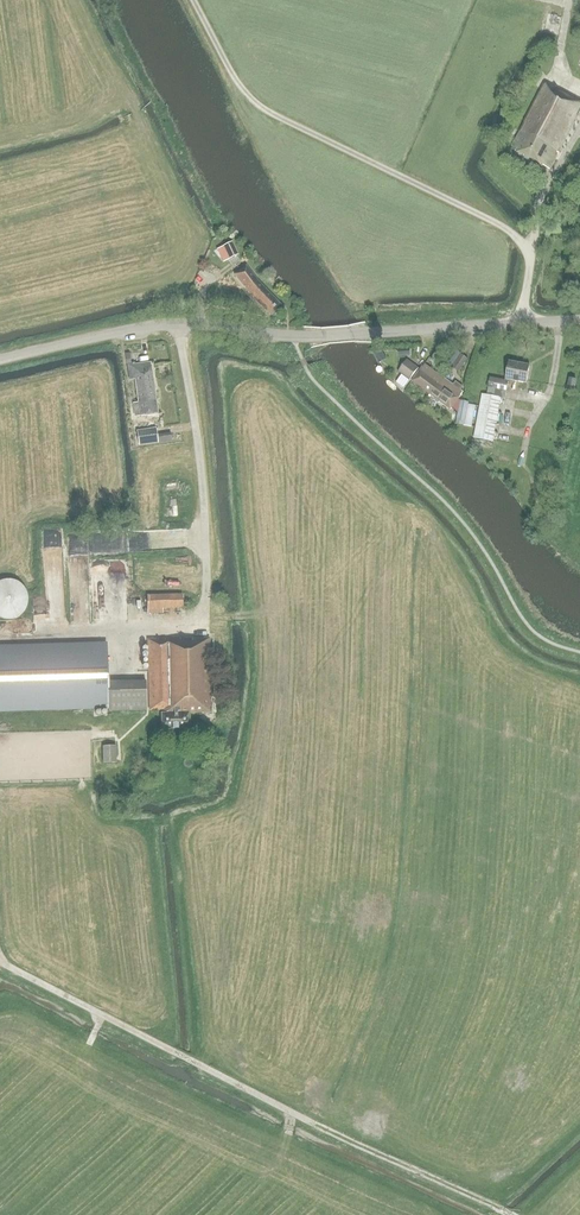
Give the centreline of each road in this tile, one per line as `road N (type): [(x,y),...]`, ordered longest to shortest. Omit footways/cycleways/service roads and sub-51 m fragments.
road 1 (tertiary): [(0,359),(178,324),(322,337),(579,320)]

